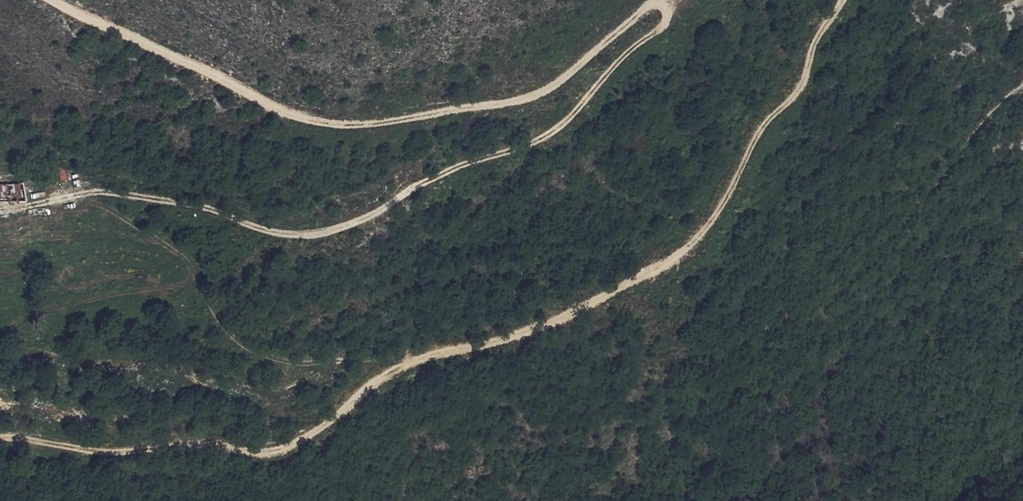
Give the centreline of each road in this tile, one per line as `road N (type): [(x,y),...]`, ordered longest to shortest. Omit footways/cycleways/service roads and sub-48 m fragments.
road 1 (track): [(842,0),(800,89),(764,126),(723,208),(636,286),(541,329),(409,366),(306,441),(251,452),(173,445),(102,453),(0,439)]
road 2 (track): [(658,3),(667,9),(666,23),(561,126),(418,185),(356,223),(295,236),(215,210),(101,192),(2,211)]
road 3 (track): [(54,0),(265,103),(333,125),(535,96),(658,3)]

